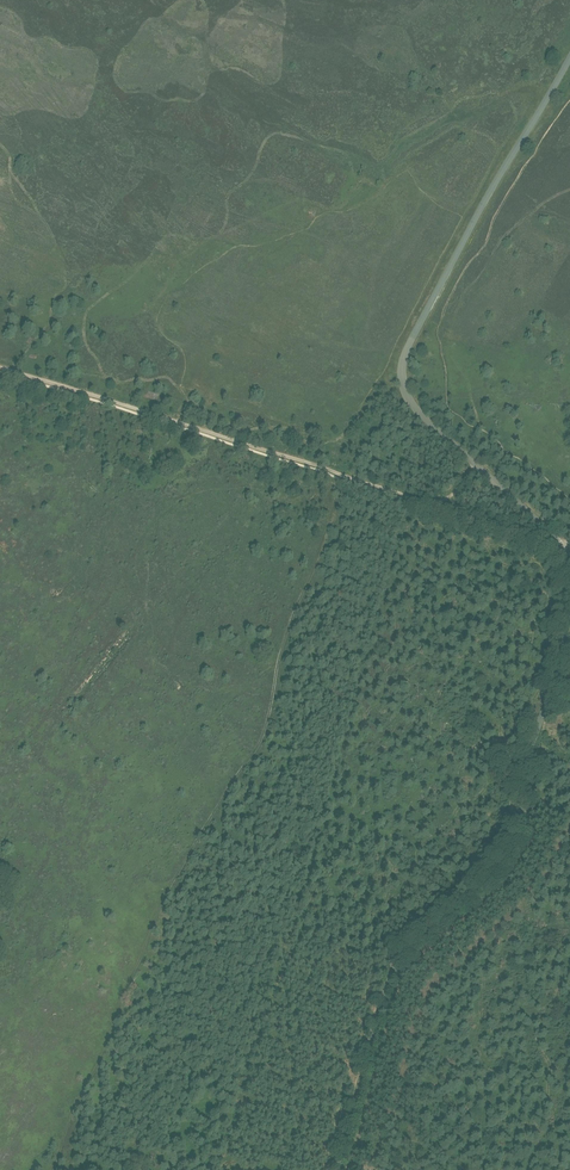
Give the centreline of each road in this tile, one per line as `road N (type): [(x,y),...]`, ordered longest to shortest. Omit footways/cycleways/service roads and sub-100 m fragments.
road 1 (unclassified): [(340,1169),(396,968),(510,857),(530,750),(562,659),(568,586),(562,547),(415,409),(402,376),(410,342),(569,58)]
road 2 (track): [(433,501),(0,368)]

